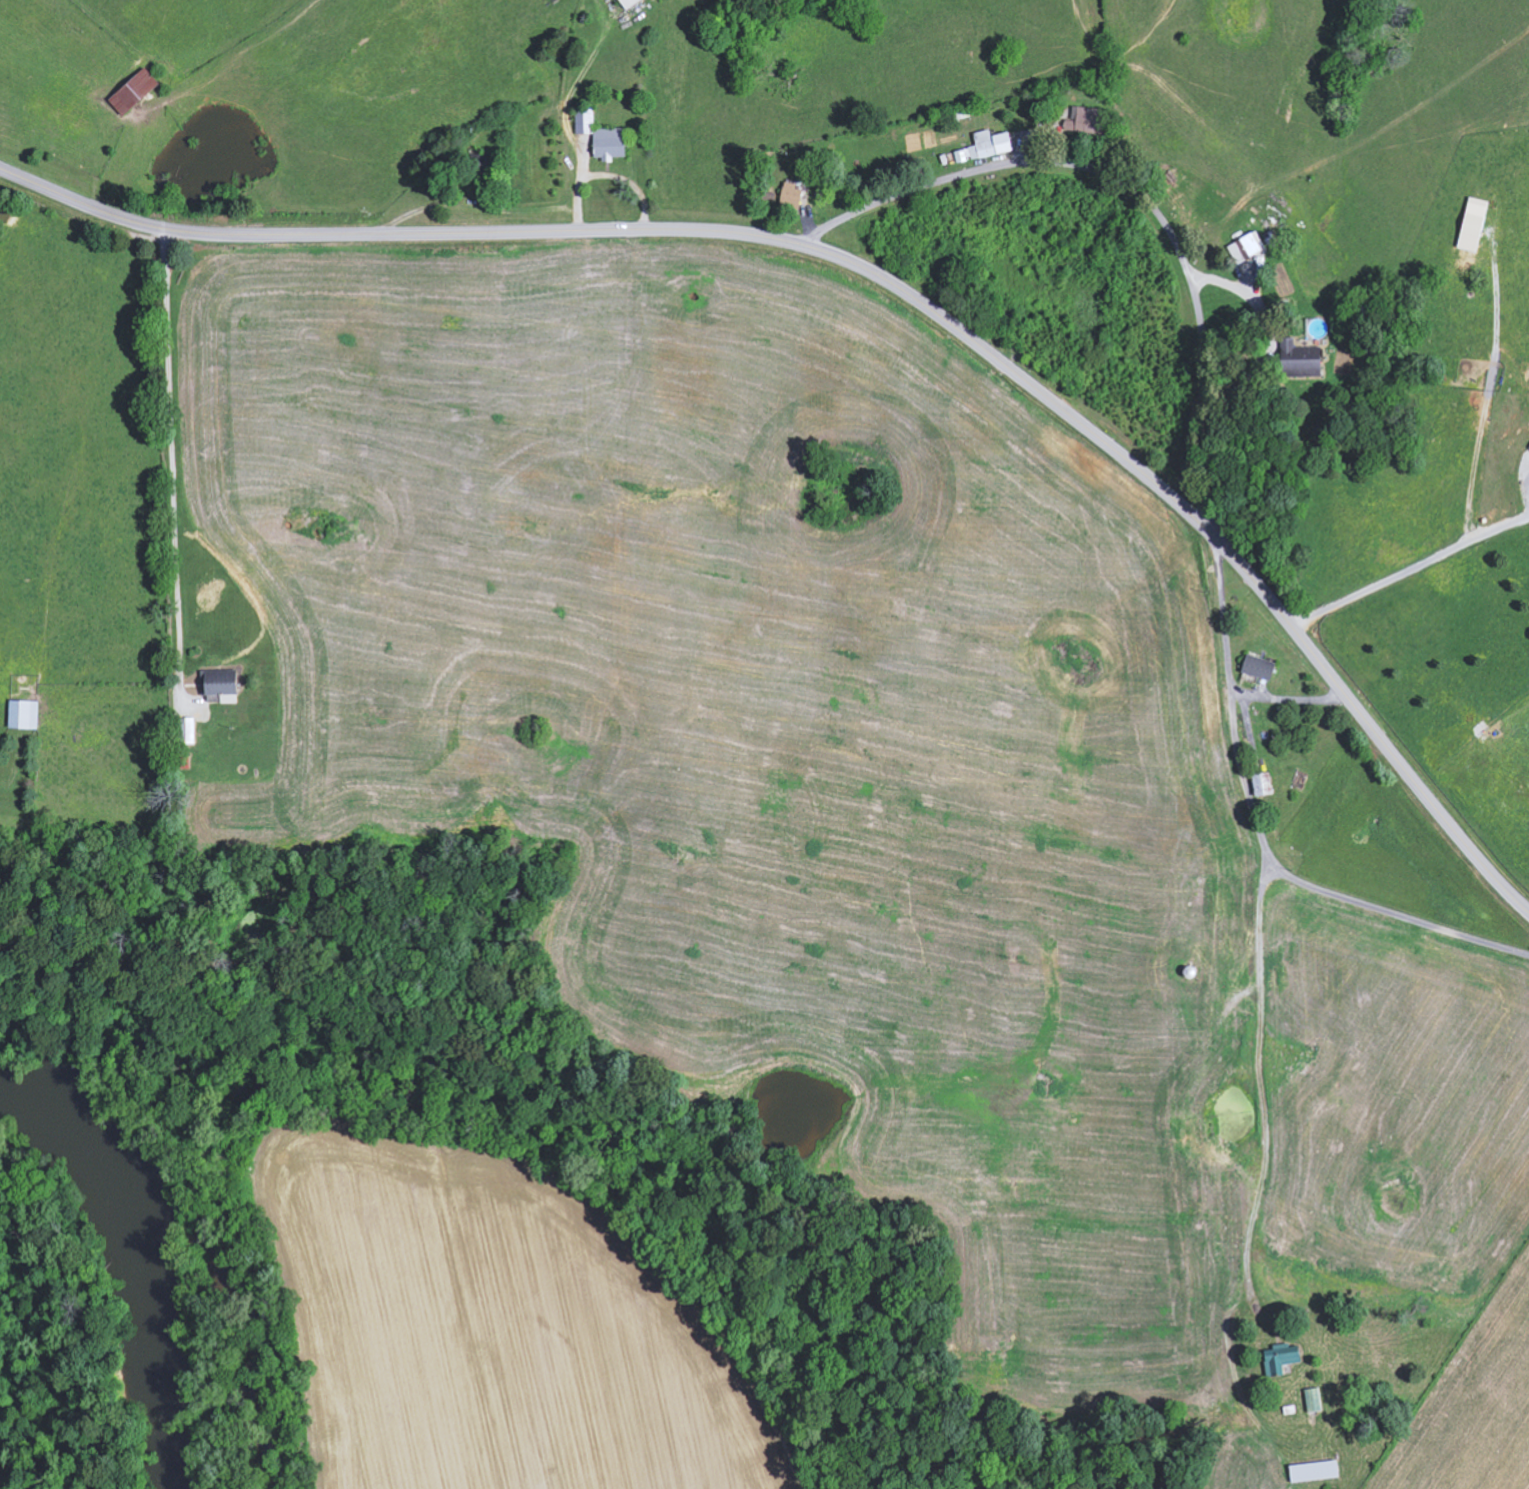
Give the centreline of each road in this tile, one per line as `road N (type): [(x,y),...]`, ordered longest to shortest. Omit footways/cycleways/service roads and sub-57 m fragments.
road 1 (secondary): [(1528,906),(1481,862),(1262,589),(1177,502),(888,281),(791,243),(663,230),(220,235),(125,217),(0,169)]
road 2 (residential): [(1271,867),(1233,725),(1216,543)]
road 3 (residential): [(1528,954),(1271,867)]

